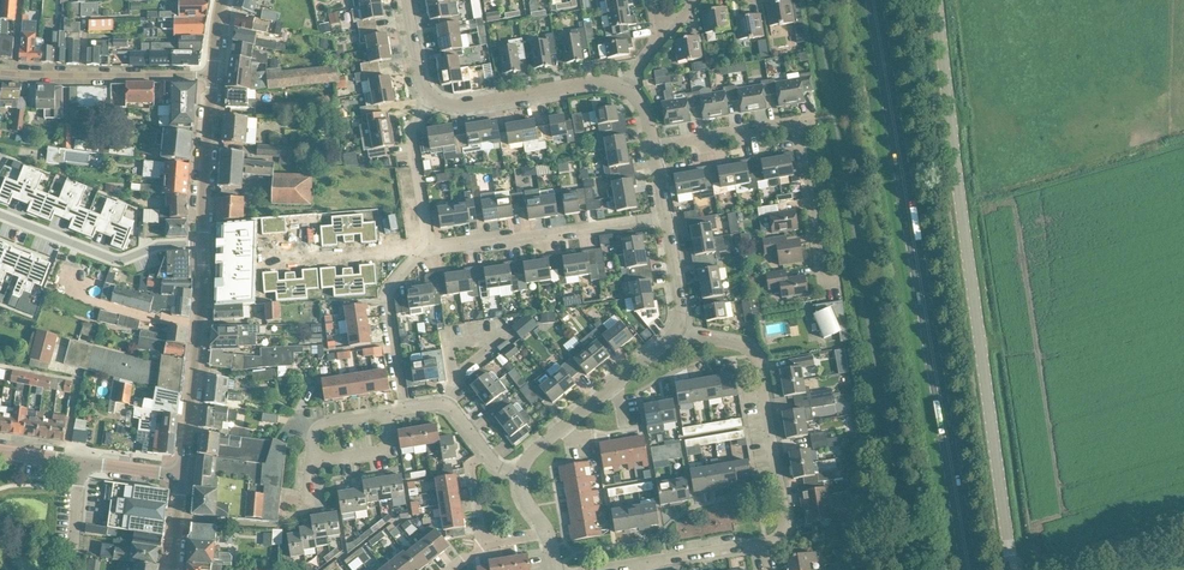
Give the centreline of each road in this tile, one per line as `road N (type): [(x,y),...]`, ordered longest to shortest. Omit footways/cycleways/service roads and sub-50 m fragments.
road 1 (primary): [(969,569),(873,0)]
road 2 (unclassified): [(1012,569),(936,0)]
road 3 (residential): [(764,542),(779,540),(788,524),(754,354),(678,333)]
road 4 (residential): [(424,250),(666,218)]
road 5 (tertiary): [(182,474),(200,245)]
road 6 (residential): [(212,77),(0,72)]
road 7 (residential): [(0,215),(118,261),(159,246),(200,245)]
road 8 (unclassified): [(522,472),(538,446),(678,333)]
road 9 (unclassified): [(624,86),(593,82),(462,105),(433,100)]
road 10 (residential): [(405,410),(388,291),(424,250)]
road 11 (residential): [(824,292),(796,122)]
road 12 (tertiary): [(200,245),(212,77)]
road 13 (residential): [(424,250),(410,131),(433,100)]
road 14 (residential): [(653,144),(796,122)]
road 15 (residential): [(282,262),(424,250)]
road 16 (unclassified): [(1053,569),(1183,532)]

